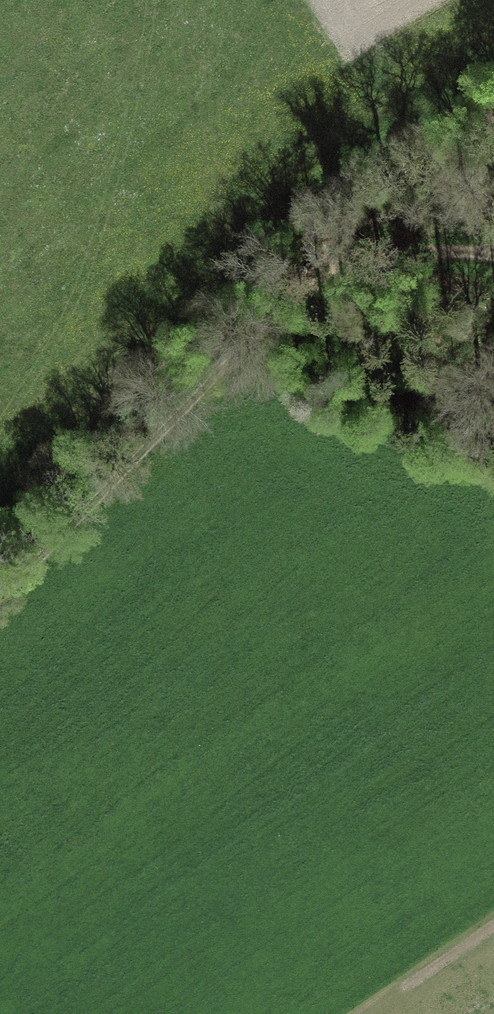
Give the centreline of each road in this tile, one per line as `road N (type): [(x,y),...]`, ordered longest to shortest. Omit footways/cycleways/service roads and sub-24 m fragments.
road 1 (track): [(493,257),(433,254),(362,265),(276,307),(0,594)]
road 2 (track): [(493,241),(440,107)]

